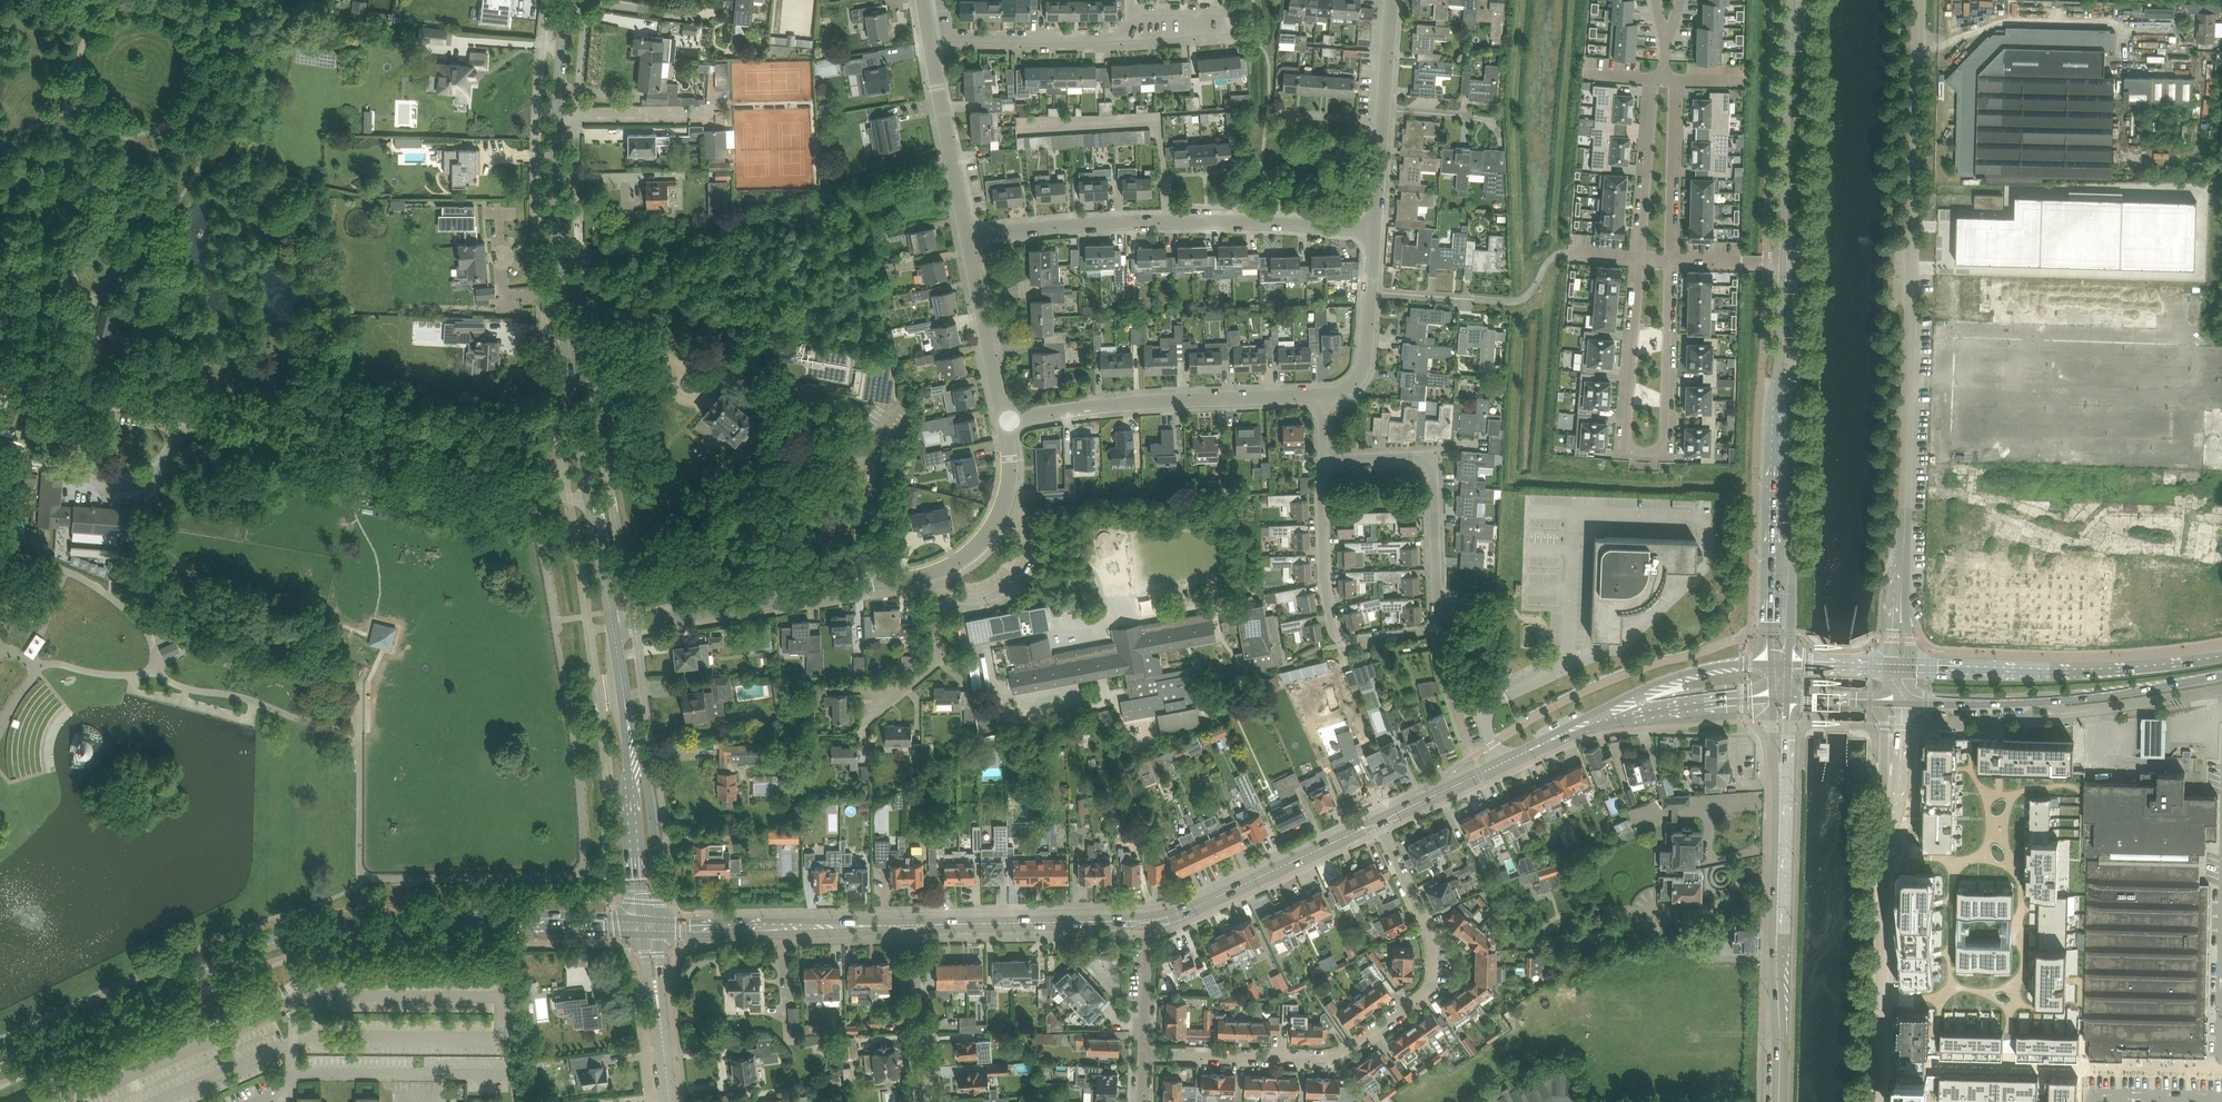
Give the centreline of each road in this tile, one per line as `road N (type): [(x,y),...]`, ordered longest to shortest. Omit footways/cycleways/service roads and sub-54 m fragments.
road 1 (secondary): [(0,1062),(277,938),(335,927),(643,927)]
road 2 (unclassified): [(1903,554),(1919,0)]
road 3 (unclassified): [(592,500),(56,393)]
road 4 (tertiary): [(592,500),(558,241),(561,0)]
road 5 (unclassified): [(1143,1055),(1335,1056),(1427,989),(1430,939),(1376,822)]
road 6 (residential): [(1321,456),(1430,454),(1437,629),(1342,634),(1322,557)]
road 7 (residential): [(1637,259),(1620,446),(1669,447),(1672,259)]
road 8 (secondary): [(1787,665),(1801,264)]
road 9 (secondary): [(1781,264),(1770,665)]
road 10 (tertiary): [(1780,1101),(1780,774)]
road 11 (unclassified): [(613,627),(931,578)]
road 12 (unclassified): [(1891,783),(1882,861),(1882,1101)]
road 13 (residential): [(1005,423),(1083,407),(1320,397)]
road 14 (secondary): [(2221,654),(2111,669),(1911,668)]
road 15 (unclassified): [(932,40),(1222,28)]
road 16 (unclassified): [(968,232),(1035,222),(1239,222)]
road 17 (secondary): [(1801,264),(1809,0)]
road 18 (secondary): [(1788,0),(1781,264)]
road 19 (secondary): [(1147,921),(1376,822)]
road 20 (secondary): [(661,927),(909,925)]
road 21 (secondary): [(1770,665),(1640,691),(1540,744)]
road 22 (secondary): [(1540,744),(1698,702),(1773,698)]
road 23 (secondary): [(909,925),(1147,921)]
road 24 (unclassified): [(968,232),(932,40)]
road 25 (unclassified): [(1005,423),(968,232)]
road 26 (secondary): [(1376,822),(1540,744)]
road 27 (tertiary): [(661,927),(648,794),(634,749)]
road 28 (unclassified): [(2046,702),(2062,713),(2221,690)]
road 29 (tertiary): [(634,749),(643,927)]
road 30 (unclassified): [(931,1101),(909,925)]
road 31 (secondary): [(2046,702),(2221,677)]
road 32 (residential): [(1652,96),(1637,259)]
road 33 (unclassified): [(1004,505),(1028,533),(1019,579),(994,598),(946,602)]
road 34 (residential): [(1672,259),(1676,100)]
road 35 (secondary): [(1909,701),(2046,702)]
road 36 (unclassified): [(875,700),(928,678),(946,602)]
road 37 (residential): [(1239,222),(1374,228)]
road 38 (unclassified): [(1143,1055),(1147,921)]
road 39 (tertiary): [(613,627),(592,500)]
road 40 (residential): [(1320,397),(1342,394),(1354,382),(1369,294)]
road 41 (tertiary): [(634,749),(613,627)]

